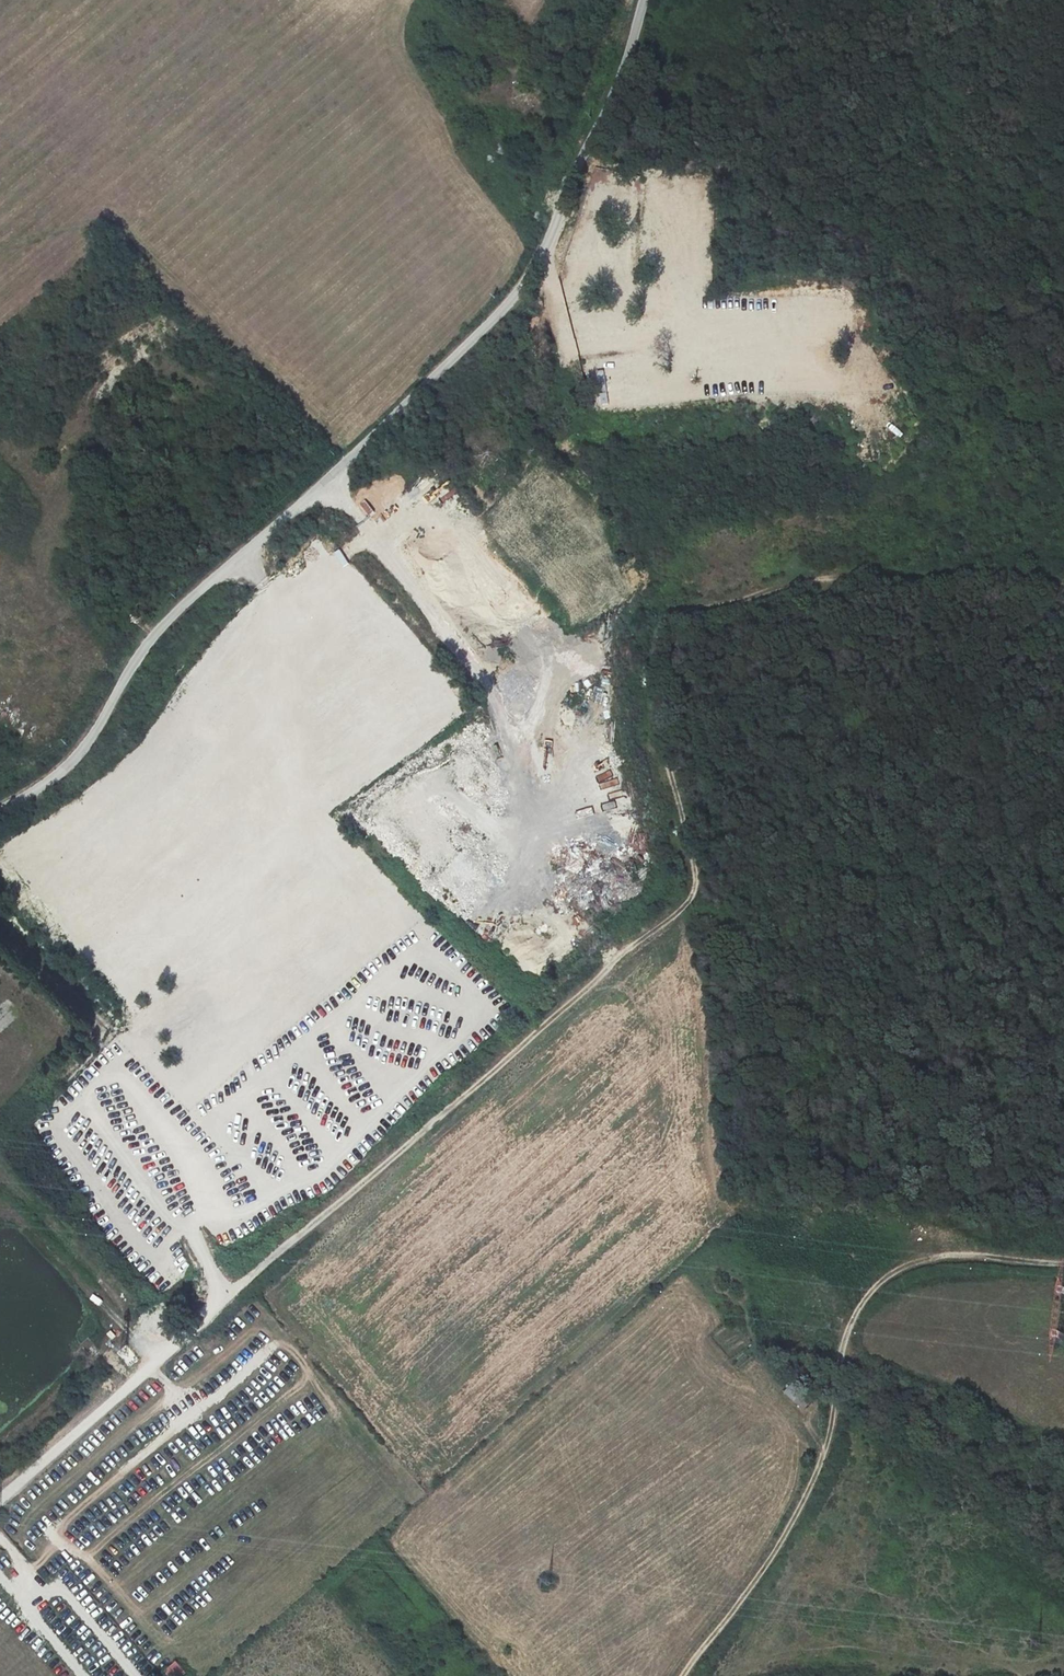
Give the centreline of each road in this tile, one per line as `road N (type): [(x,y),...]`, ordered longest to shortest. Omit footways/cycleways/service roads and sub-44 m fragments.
road 1 (unclassified): [(646,0),(526,282),(428,387),(161,628),(71,763),(0,807)]
road 2 (unclassified): [(694,898),(0,1495)]
road 3 (track): [(694,898),(696,856),(654,717),(650,675),(658,631),(809,581),(1063,589)]
road 4 (track): [(1063,1268),(954,1257),(889,1279),(848,1341),(825,1458),(797,1520),(764,1576),(684,1675)]

